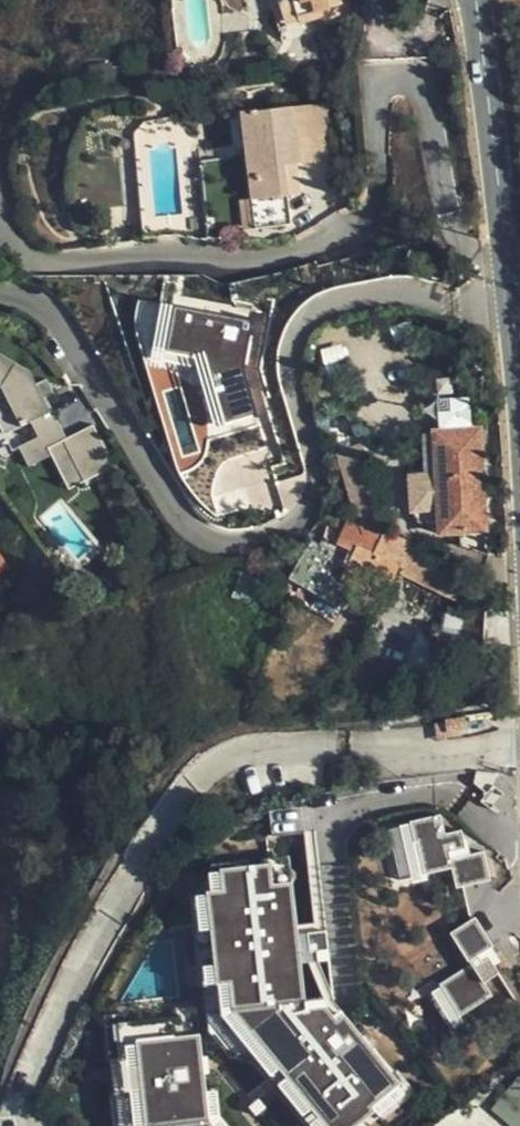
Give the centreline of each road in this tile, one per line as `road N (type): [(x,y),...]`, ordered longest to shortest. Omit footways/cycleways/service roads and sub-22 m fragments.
road 1 (residential): [(0,294),(30,304),(66,334),(179,521),(209,540),(243,546),(296,512),(318,485),(285,368),(291,327),(314,305),(369,290),(512,315)]
road 2 (residential): [(0,217),(24,253),(65,258),(144,245),(241,264),(326,243),(378,191),(385,94),(398,81),(416,89),(461,239),(507,269)]
road 3 (residential): [(519,744),(238,757),(192,788),(160,824),(23,1087),(29,1125)]
road 4 (secondary): [(507,269),(475,0)]

